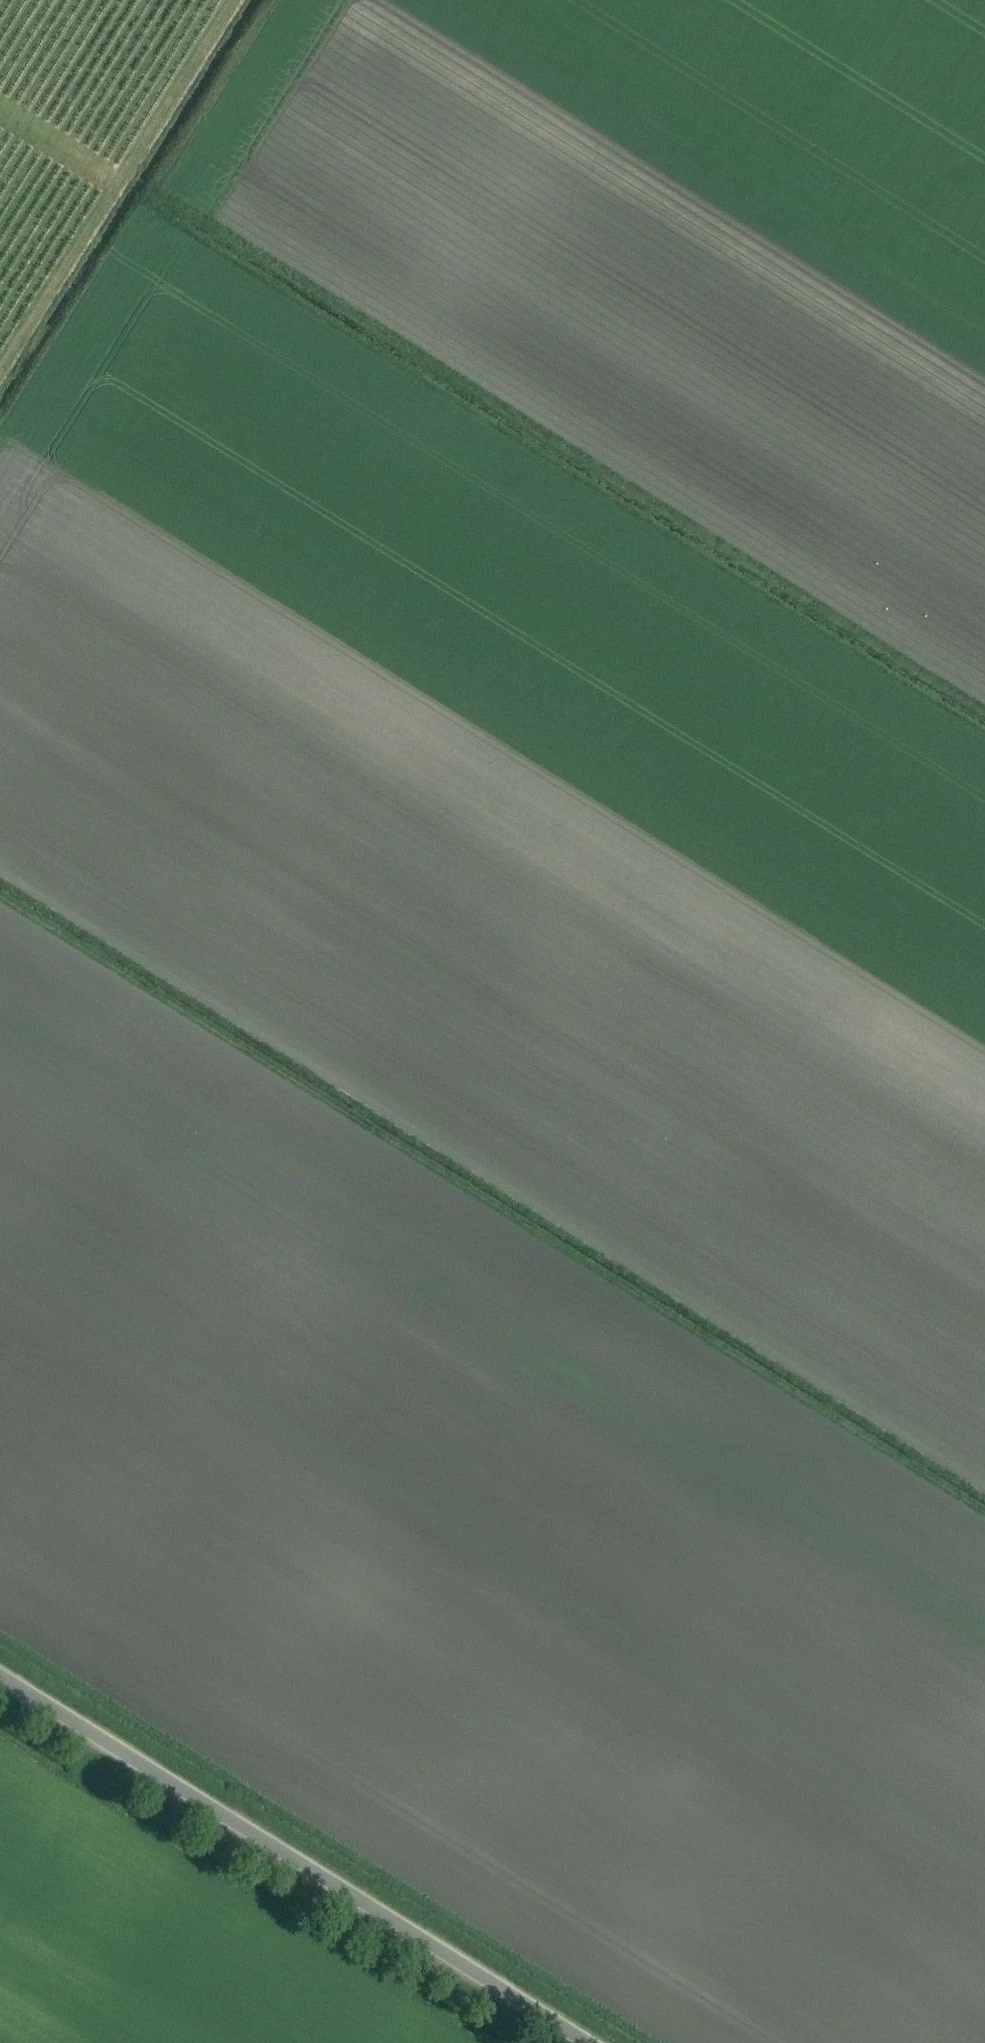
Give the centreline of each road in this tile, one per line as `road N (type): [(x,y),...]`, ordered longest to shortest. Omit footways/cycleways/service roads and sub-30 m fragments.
road 1 (unclassified): [(0,1677),(586,2042)]

